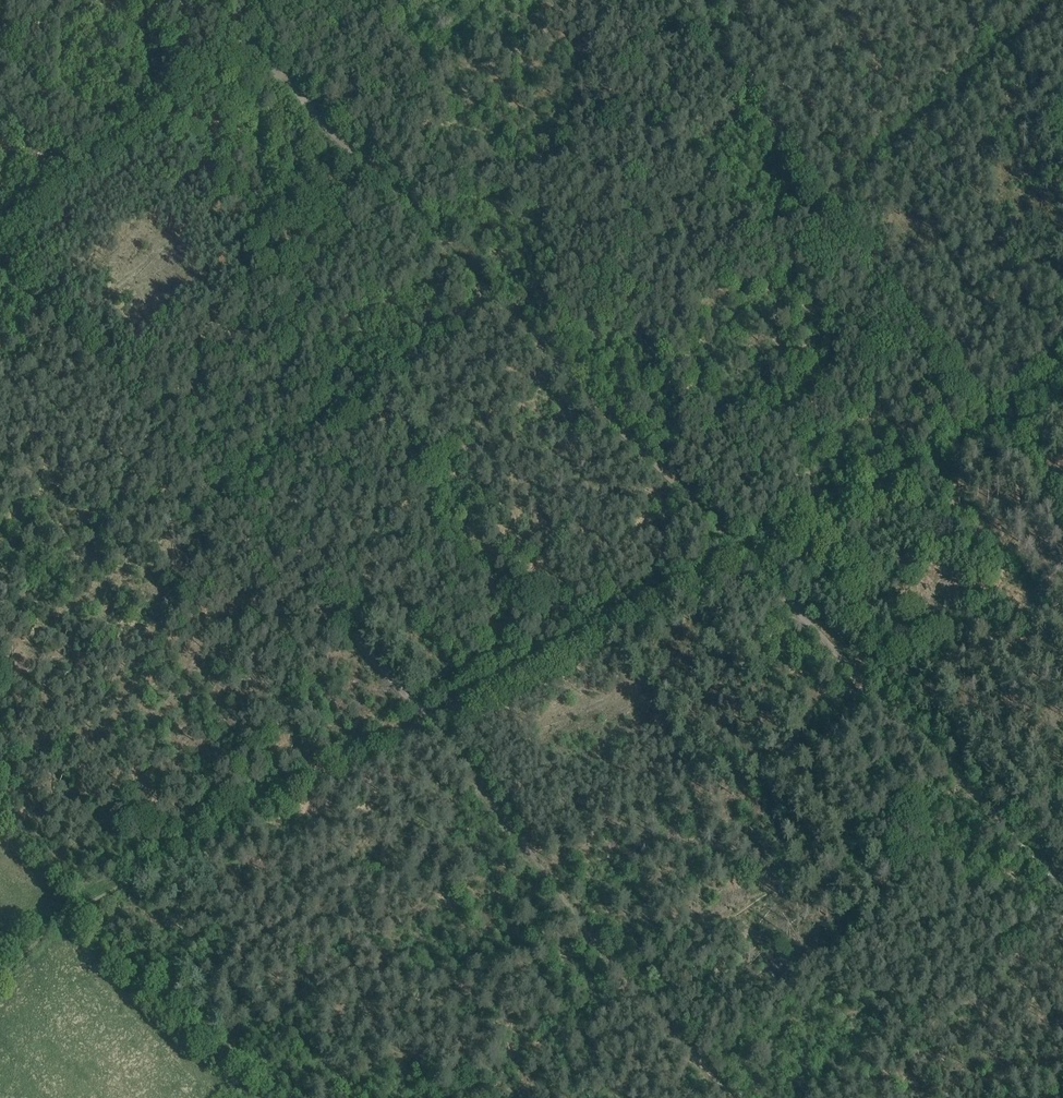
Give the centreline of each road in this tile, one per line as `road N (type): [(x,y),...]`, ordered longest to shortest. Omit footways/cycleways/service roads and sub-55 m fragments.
road 1 (track): [(432,723),(0,261)]
road 2 (track): [(0,969),(77,903),(428,720)]
road 3 (track): [(515,321),(204,0)]
road 4 (track): [(747,558),(515,321)]
road 5 (track): [(627,983),(432,723)]
road 6 (track): [(945,764),(747,558)]
road 7 (track): [(830,204),(1005,424)]
road 8 (track): [(676,0),(793,154)]
road 9 (track): [(1062,885),(945,764)]

